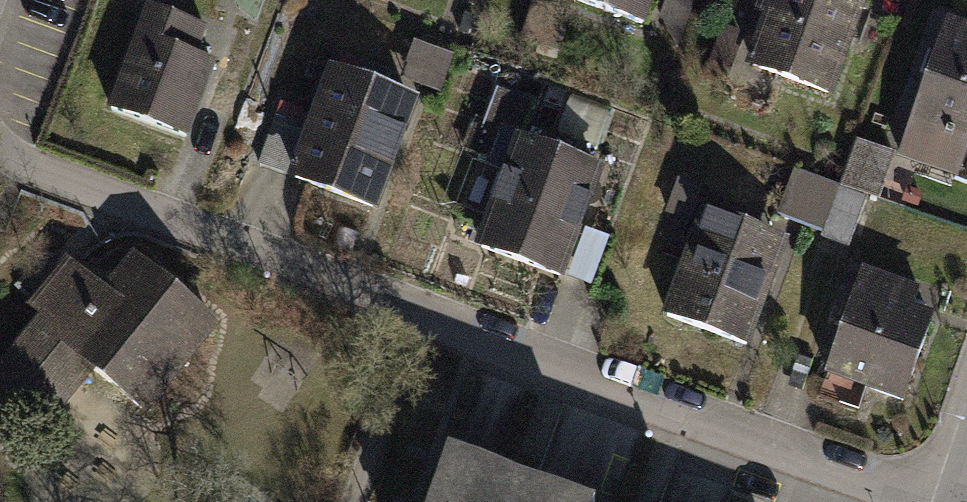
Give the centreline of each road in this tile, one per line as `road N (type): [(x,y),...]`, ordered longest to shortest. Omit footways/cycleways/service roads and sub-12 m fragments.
road 1 (residential): [(0,146),(25,164),(935,501)]

